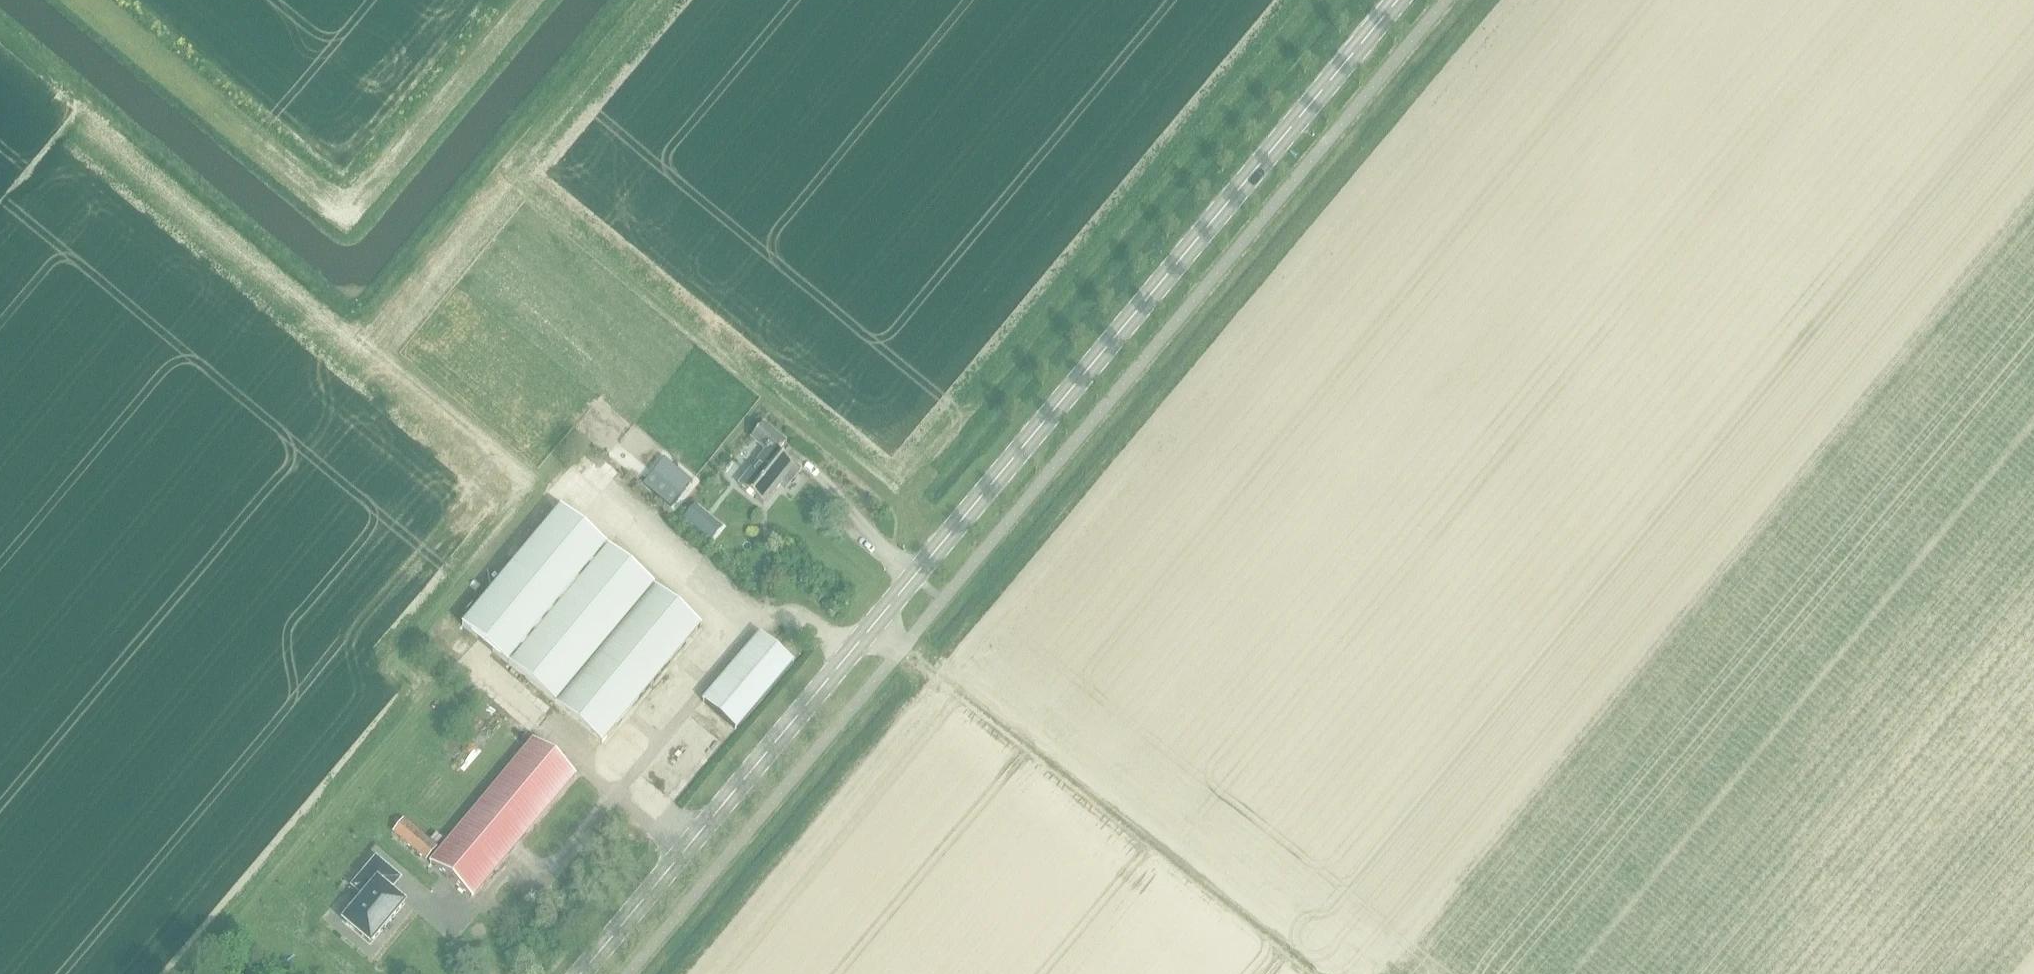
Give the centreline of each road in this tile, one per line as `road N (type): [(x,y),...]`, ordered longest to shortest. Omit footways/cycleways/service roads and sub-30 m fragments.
road 1 (tertiary): [(579,973),(1396,0)]
road 2 (track): [(873,625),(1319,973)]

